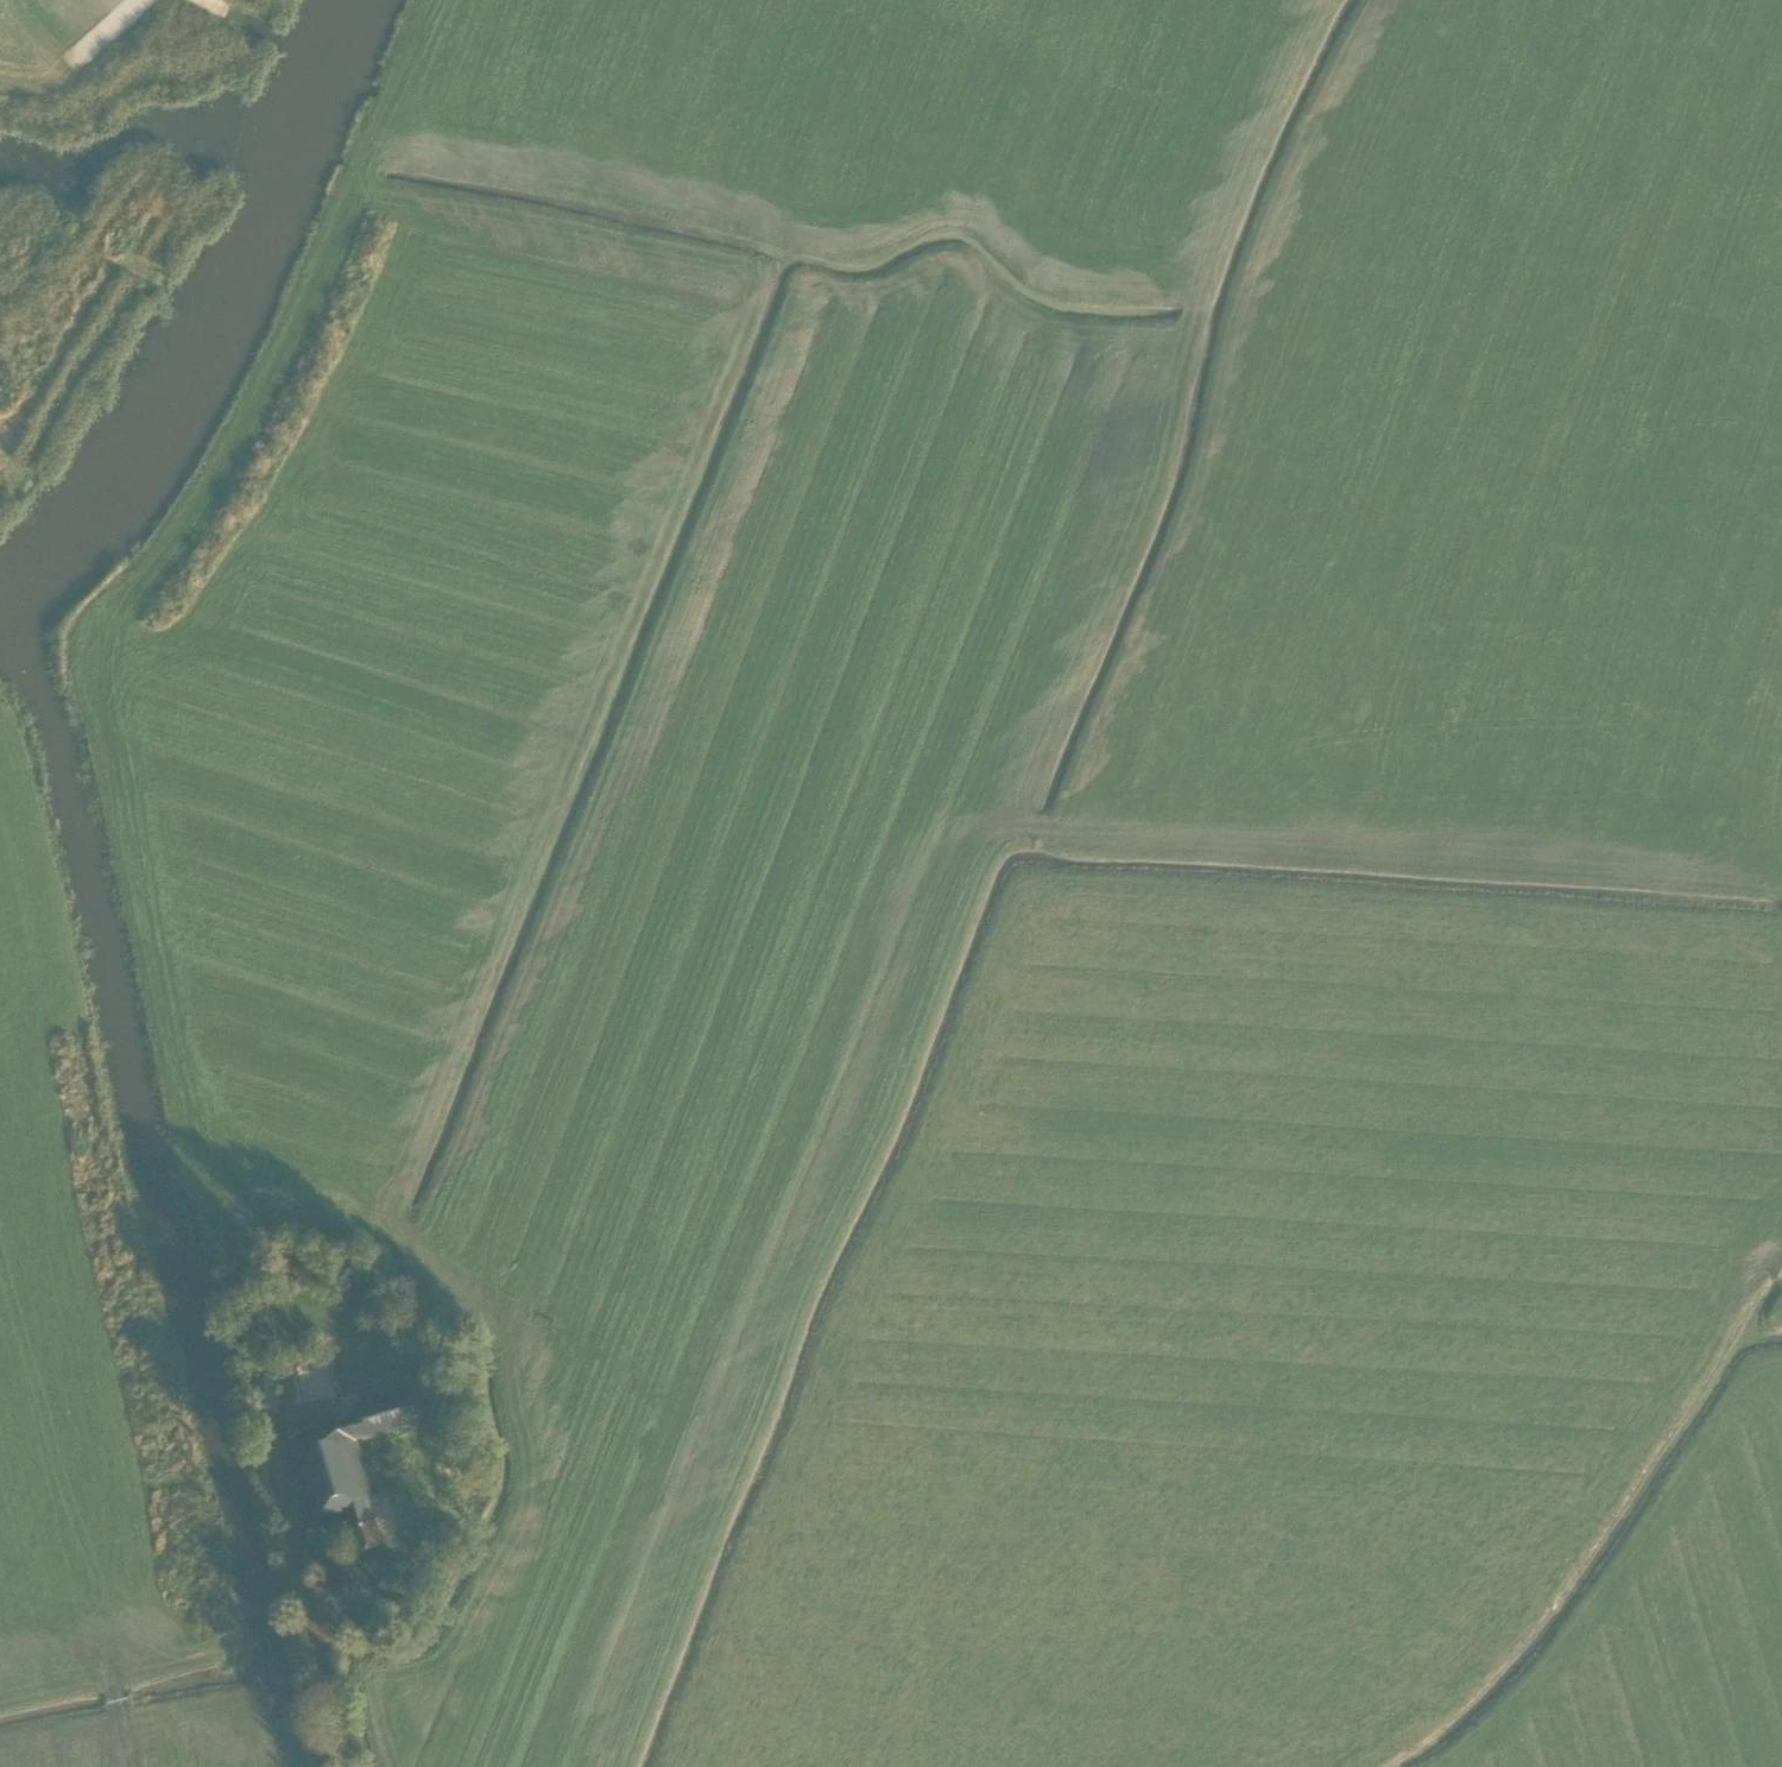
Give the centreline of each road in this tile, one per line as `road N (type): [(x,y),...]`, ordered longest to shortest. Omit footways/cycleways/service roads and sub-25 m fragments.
road 1 (track): [(350,1766),(274,1457)]

